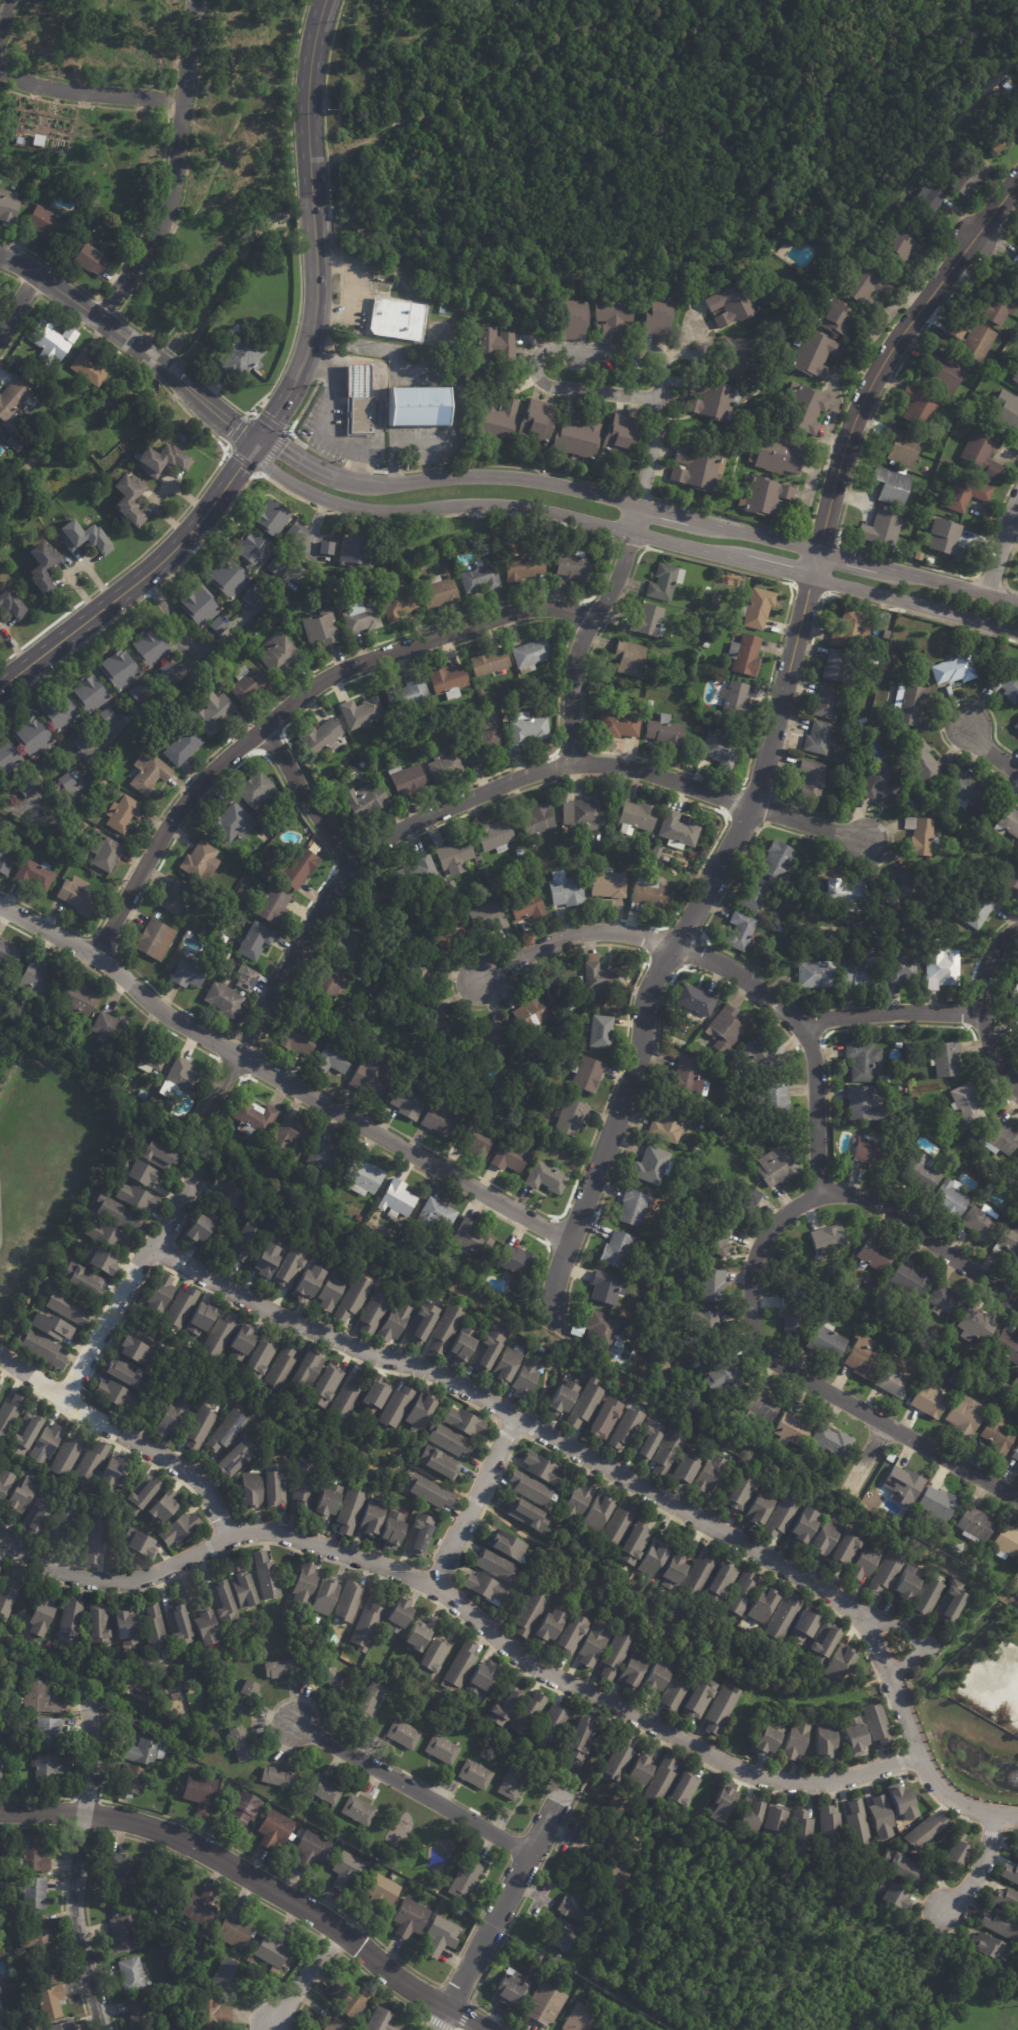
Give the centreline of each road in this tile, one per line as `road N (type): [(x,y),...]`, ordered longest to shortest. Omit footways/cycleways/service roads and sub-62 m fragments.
road 1 (residential): [(152,1248),(256,1305),(459,1385),(859,1609),(936,1785),(979,1813),(1017,1818)]
road 2 (residential): [(919,1754),(828,1781),(752,1775),(557,1679),(433,1587),(281,1533),(240,1534),(160,1572),(100,1580),(57,1568),(0,1537)]
road 3 (residential): [(810,577),(751,808),(648,990),(633,1074),(558,1270),(550,1331)]
road 4 (residential): [(751,808),(641,770),(570,765),(521,777),(402,829),(351,866),(320,904),(200,1126)]
road 5 (residential): [(569,1242),(169,1018),(115,970),(0,907)]
road 6 (residential): [(592,620),(544,608),(503,614),(364,660),(302,694),(190,794),(95,957)]
road 7 (residential): [(485,2029),(386,1971),(319,1917),(171,1834),(107,1817),(0,1811)]
road 8 (secondary): [(256,444),(266,470),(351,508),(517,507),(749,562)]
road 9 (residential): [(1017,1500),(771,1359),(755,1342),(758,1249),(780,1216),(819,1196)]
road 10 (secondary): [(325,0),(307,112),(315,313),(304,362),(256,444)]
road 11 (residential): [(818,550),(865,396),(1017,179)]
road 12 (secondary): [(256,444),(163,561),(0,687)]
road 13 (residential): [(256,444),(98,317),(0,252)]
road 14 (residential): [(94,1716),(74,1907),(102,2029)]
road 15 (residential): [(545,385),(660,399),(662,365),(647,349),(552,348),(534,367),(545,385)]
road 16 (residential): [(0,1353),(200,1481),(228,1539)]
road 17 (secondary): [(638,505),(512,477),(342,481)]
road 18 (residential): [(567,1786),(436,2029)]
road 19 (residential): [(638,505),(621,570),(577,649),(570,765)]
road 20 (residential): [(530,1855),(296,1724)]
road 21 (residential): [(194,1175),(63,1399)]
road 22 (residential): [(194,0),(173,187),(149,244)]
road 23 (residential): [(1017,1303),(890,1208),(855,1195),(819,1196)]
road 24 (secondary): [(810,577),(1017,634)]
road 25 (residential): [(673,947),(589,932),(480,981)]
road 26 (residential): [(433,1587),(515,1418)]
road 27 (residential): [(0,68),(47,89),(182,101)]
road 28 (residential): [(1017,1093),(992,1056),(980,1000),(985,967),(1017,928)]
road 29 (residential): [(983,1014),(899,1012),(801,1026)]
road 30 (residential): [(819,1196),(815,1071),(801,1026)]
road 31 (residential): [(261,729),(351,866)]
road 32 (residential): [(801,1026),(735,973),(673,947)]
road 33 (secondary): [(818,550),(691,518)]
road 34 (secondary): [(1017,603),(896,570)]

